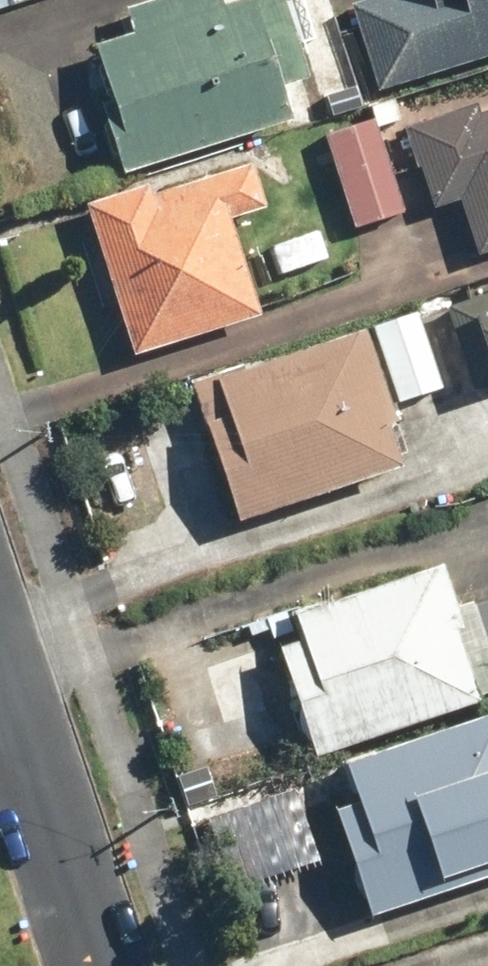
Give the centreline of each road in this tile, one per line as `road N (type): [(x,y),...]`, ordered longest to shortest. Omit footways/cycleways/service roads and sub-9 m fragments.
road 1 (residential): [(0,643),(106,965)]

